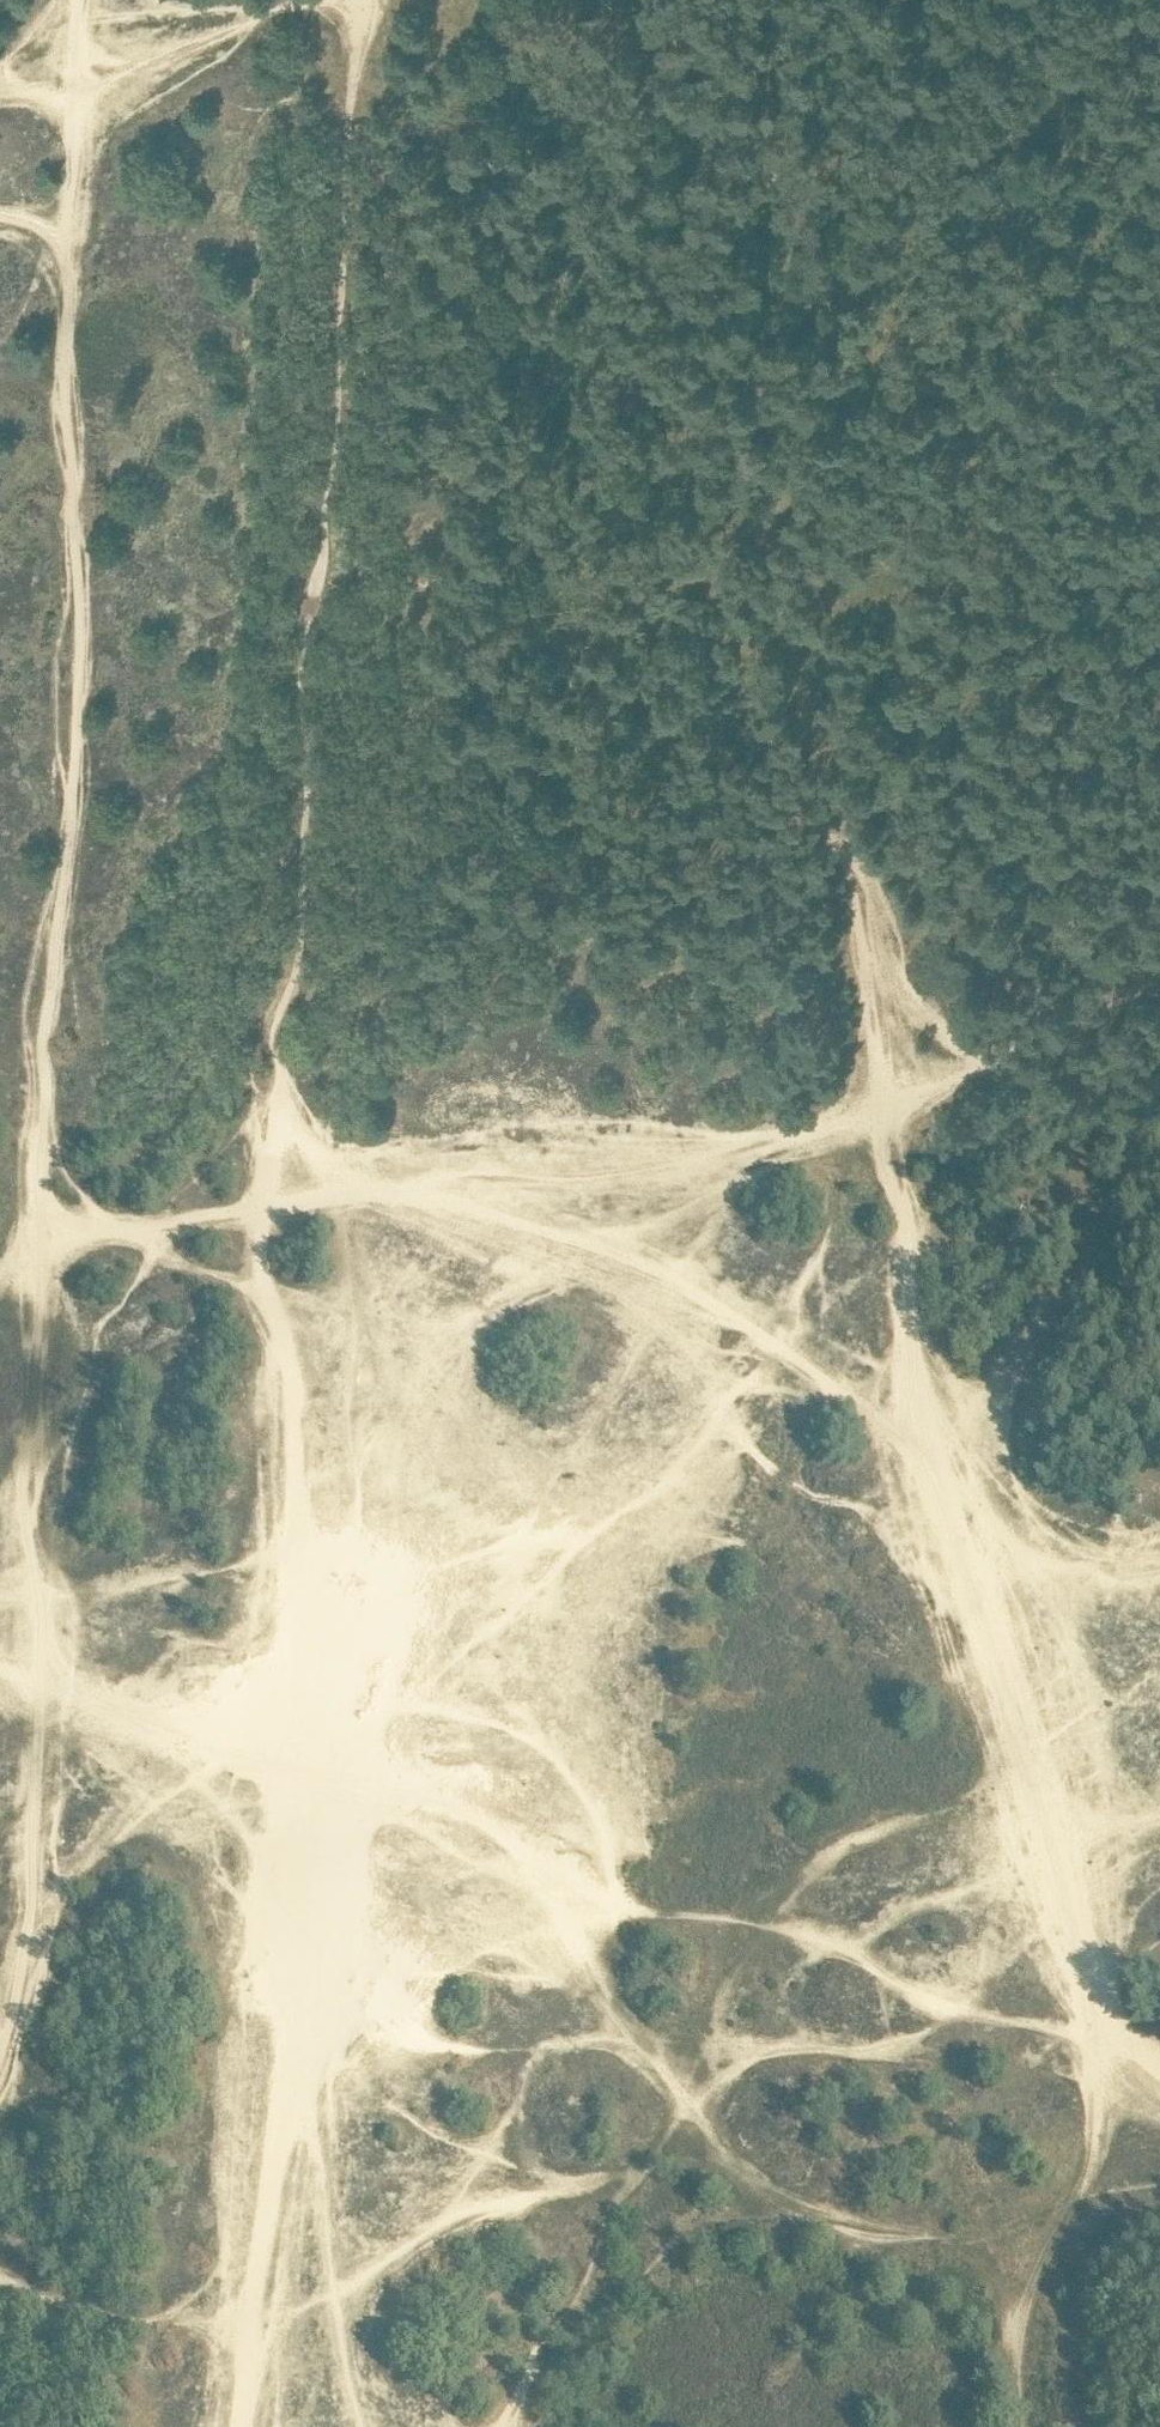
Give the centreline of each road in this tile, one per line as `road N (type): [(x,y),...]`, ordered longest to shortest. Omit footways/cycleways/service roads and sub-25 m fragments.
road 1 (track): [(0,2053),(39,1930),(27,1798),(48,1666),(43,1573),(23,1515),(23,1444),(52,1227)]

